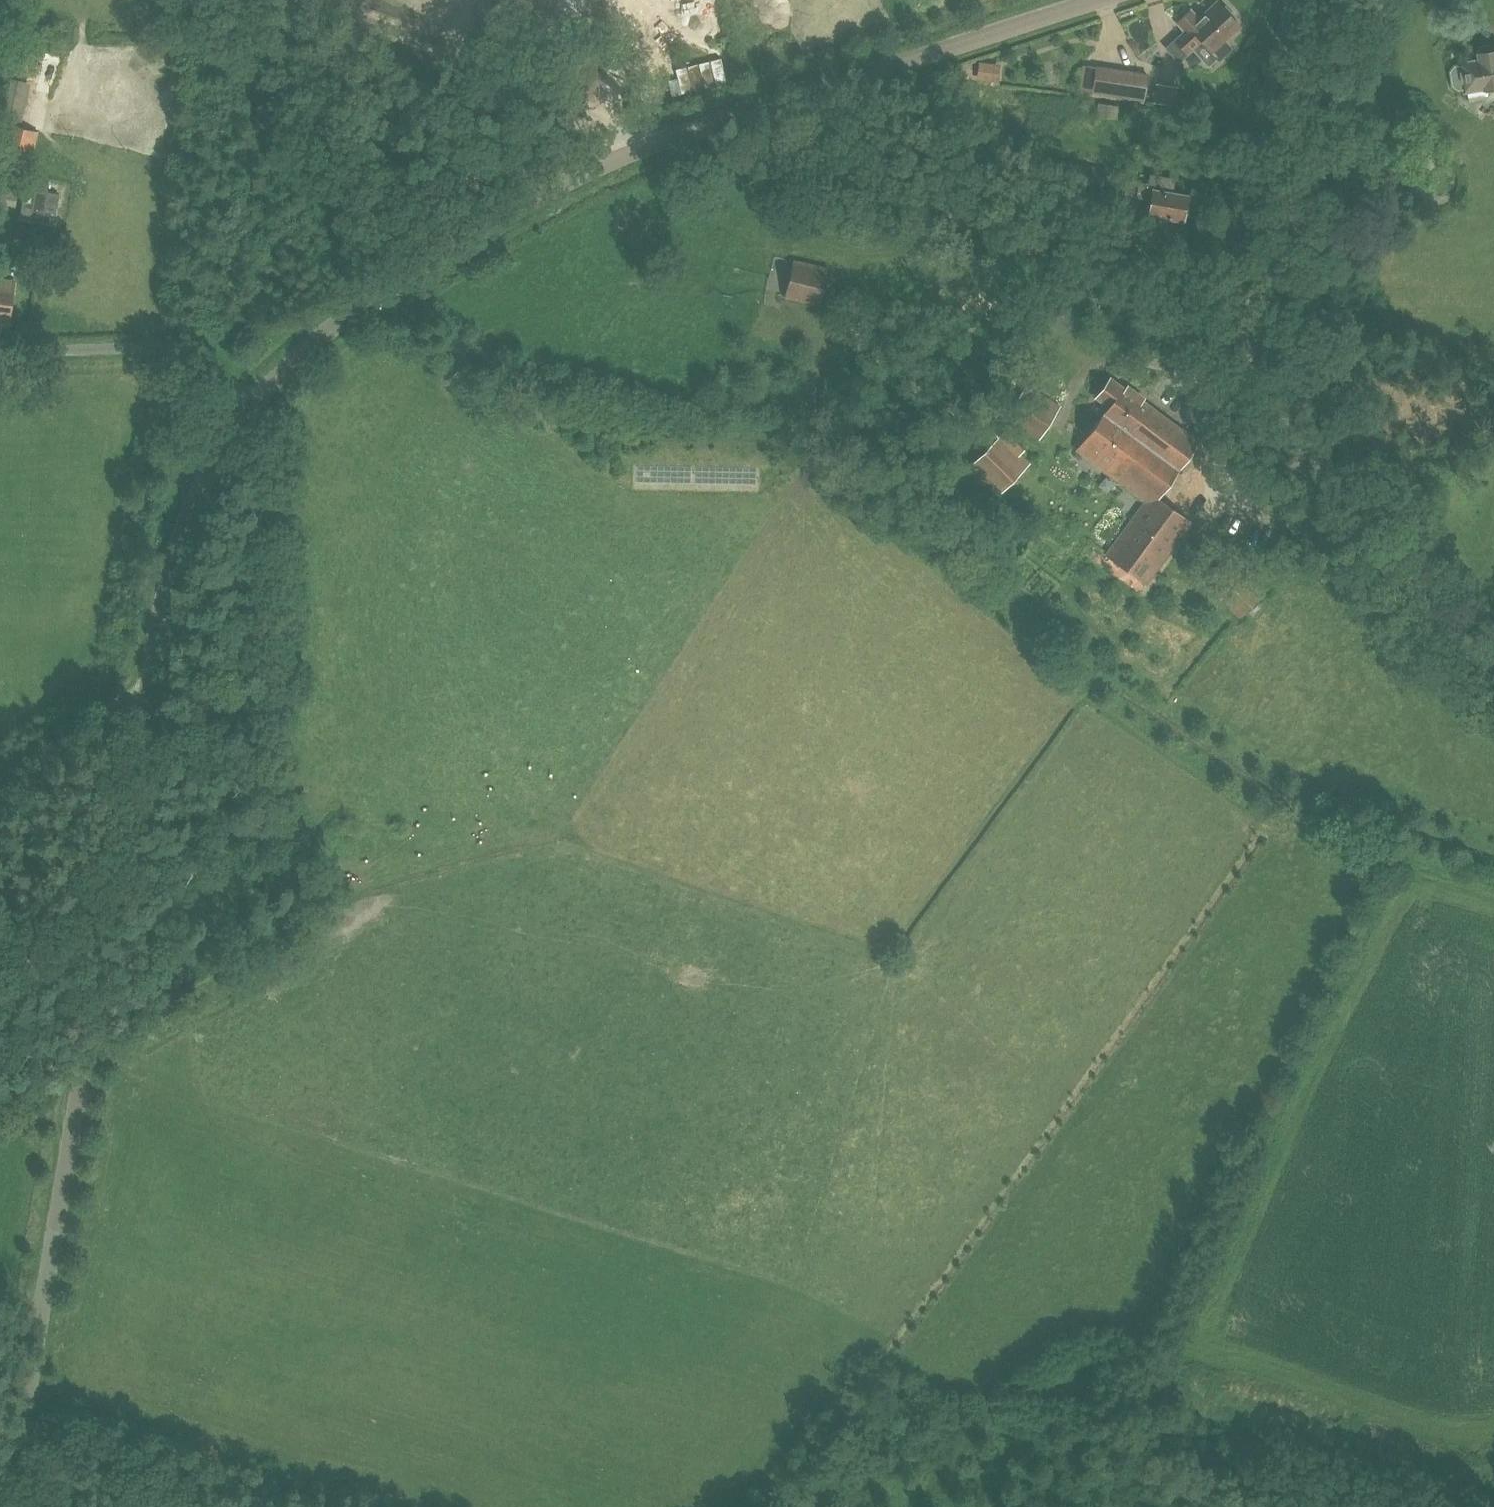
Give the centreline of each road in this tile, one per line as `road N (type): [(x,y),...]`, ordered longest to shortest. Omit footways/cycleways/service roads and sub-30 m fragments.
road 1 (unclassified): [(7,1506),(167,581),(202,491),(253,406)]
road 2 (unclassified): [(1493,663),(1384,548),(1251,342),(1243,214),(1293,0)]
road 3 (unclassified): [(668,141),(1095,0)]
road 4 (unclassified): [(253,406),(304,352),(392,284),(606,165)]
road 5 (unclassified): [(253,406),(196,358),(173,349),(0,354)]
road 6 (unclassified): [(394,41),(610,116)]

